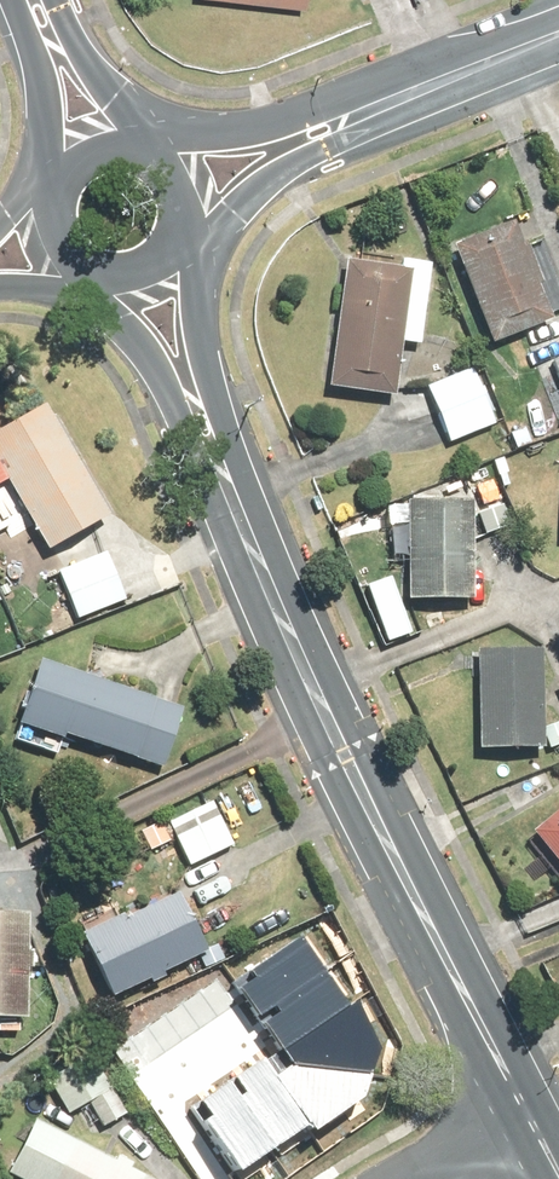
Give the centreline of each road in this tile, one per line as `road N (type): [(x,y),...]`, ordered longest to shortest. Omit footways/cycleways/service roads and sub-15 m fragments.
road 1 (tertiary): [(226,473),(523,1115)]
road 2 (tertiary): [(426,84),(356,136),(186,216)]
road 3 (tertiary): [(159,145),(426,84)]
road 4 (tertiary): [(177,238),(226,473)]
road 5 (tertiary): [(226,473),(182,416),(118,271)]
road 6 (tertiary): [(71,150),(18,0)]
road 7 (tertiary): [(58,0),(127,132)]
road 8 (tertiary): [(426,84),(558,27)]
road 9 (residential): [(523,1115),(416,1178)]

